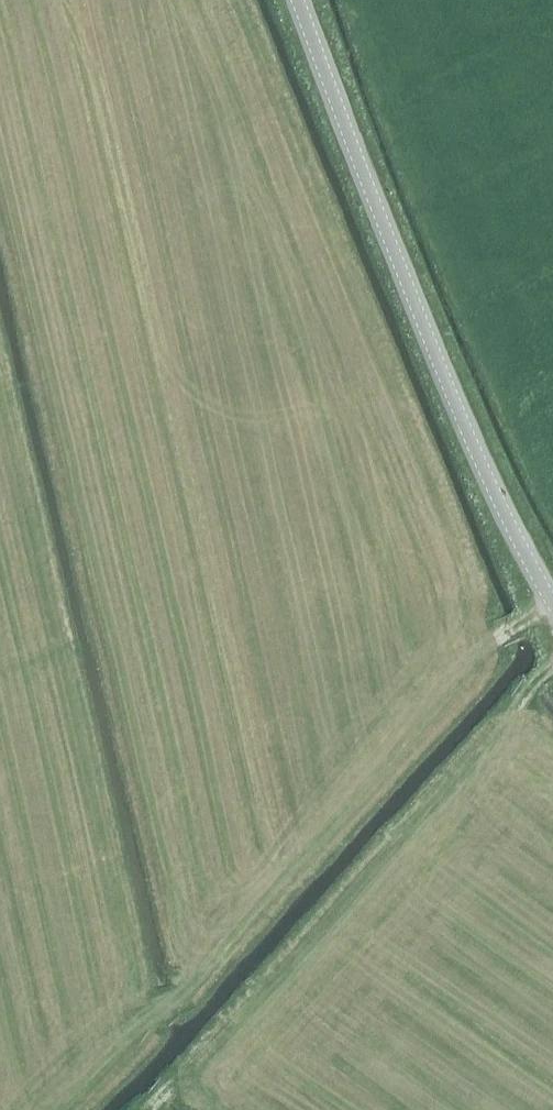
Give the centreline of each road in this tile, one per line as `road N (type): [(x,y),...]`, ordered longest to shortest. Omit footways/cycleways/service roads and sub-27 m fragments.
road 1 (tertiary): [(552,604),(484,472),(298,0)]

